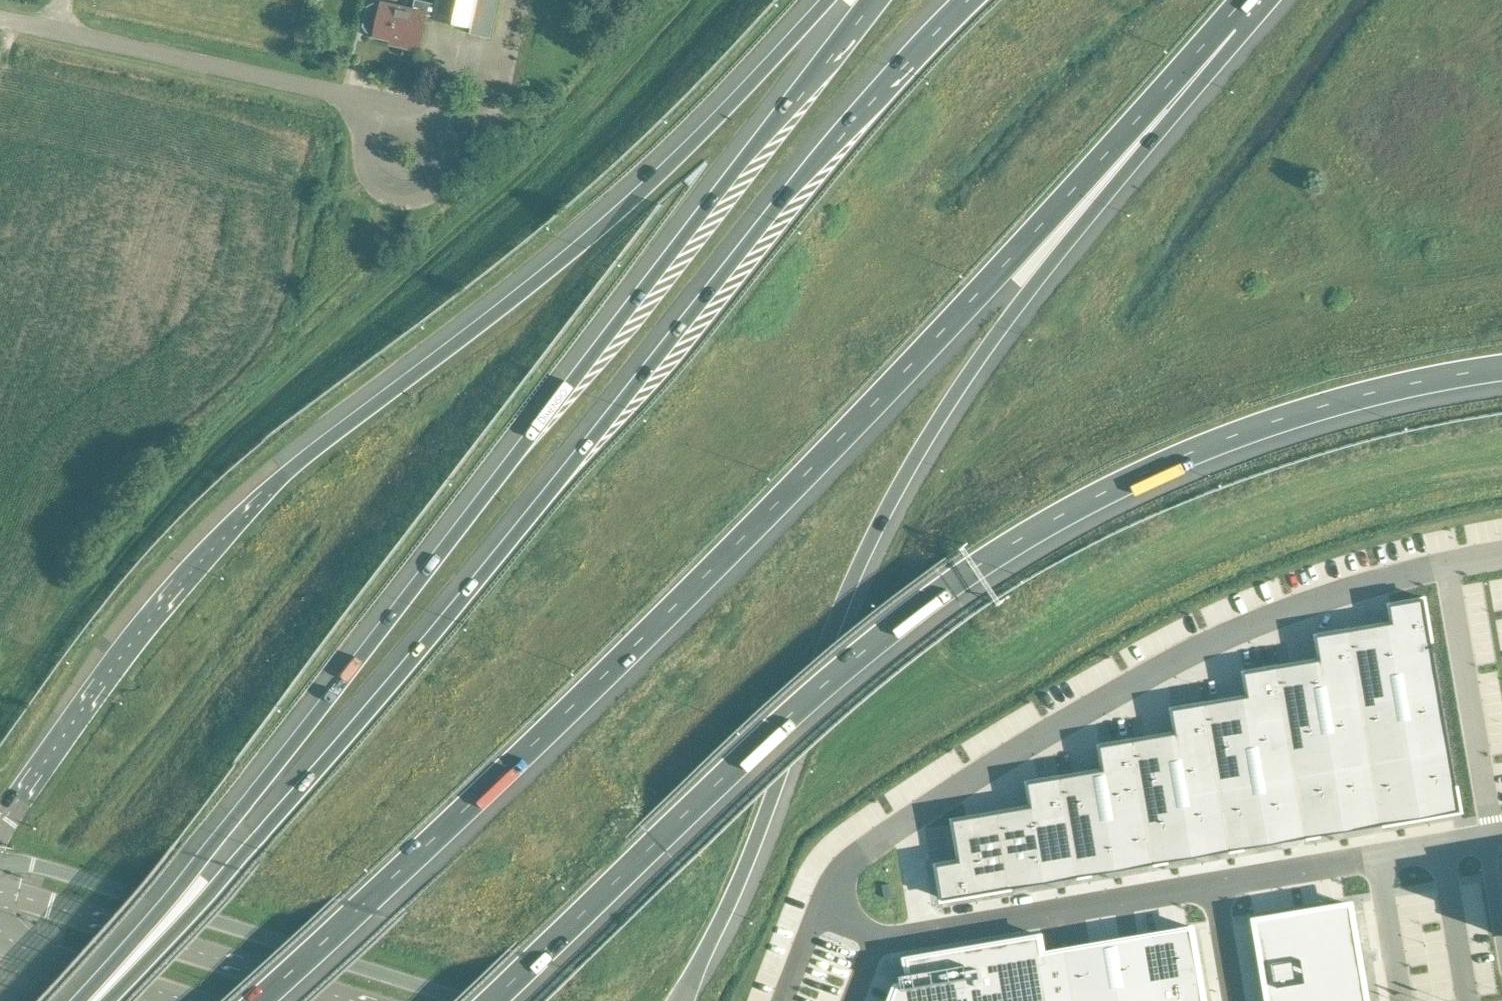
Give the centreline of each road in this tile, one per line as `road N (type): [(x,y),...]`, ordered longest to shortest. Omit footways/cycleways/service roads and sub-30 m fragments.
road 1 (unclassified): [(1501,835),(897,938),(859,929),(836,903),(845,871),(881,839),(1166,666),(1327,597),(1501,554)]
road 2 (motorway): [(260,1000),(832,447),(1228,18)]
road 3 (motorway): [(967,0),(767,216),(417,652),(103,1000)]
road 4 (motorway): [(869,0),(195,862),(70,1000)]
road 5 (motorway): [(491,1000),(835,677),(1015,544),(1132,480),(1288,418),(1501,371)]
road 6 (motorway): [(828,0),(718,120),(588,241),(268,489),(132,640),(0,828)]
road 7 (motorway): [(677,1000),(732,901),(853,578),(927,437),(1153,138),(1228,18)]
road 8 (secondary): [(359,1000),(0,890)]
road 9 (unclassified): [(359,99),(39,26)]
road 10 (secondary): [(0,929),(22,947),(189,1000)]
road 11 (unclassified): [(437,183),(450,164),(445,129),(414,110),(359,99)]
road 12 (unclassified): [(359,99),(383,178),(417,193),(437,183)]

